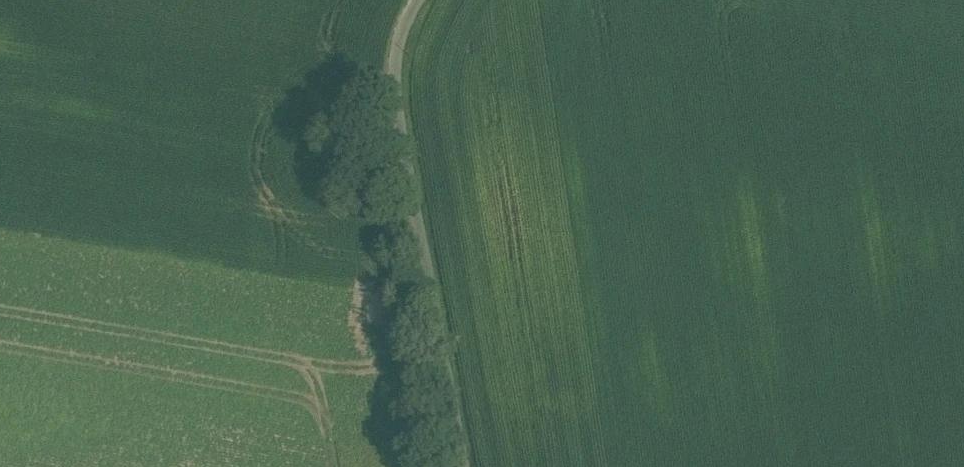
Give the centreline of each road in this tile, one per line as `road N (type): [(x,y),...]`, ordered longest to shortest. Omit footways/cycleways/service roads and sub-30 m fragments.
road 1 (unclassified): [(419,0),(394,41),(412,232),(452,466)]

